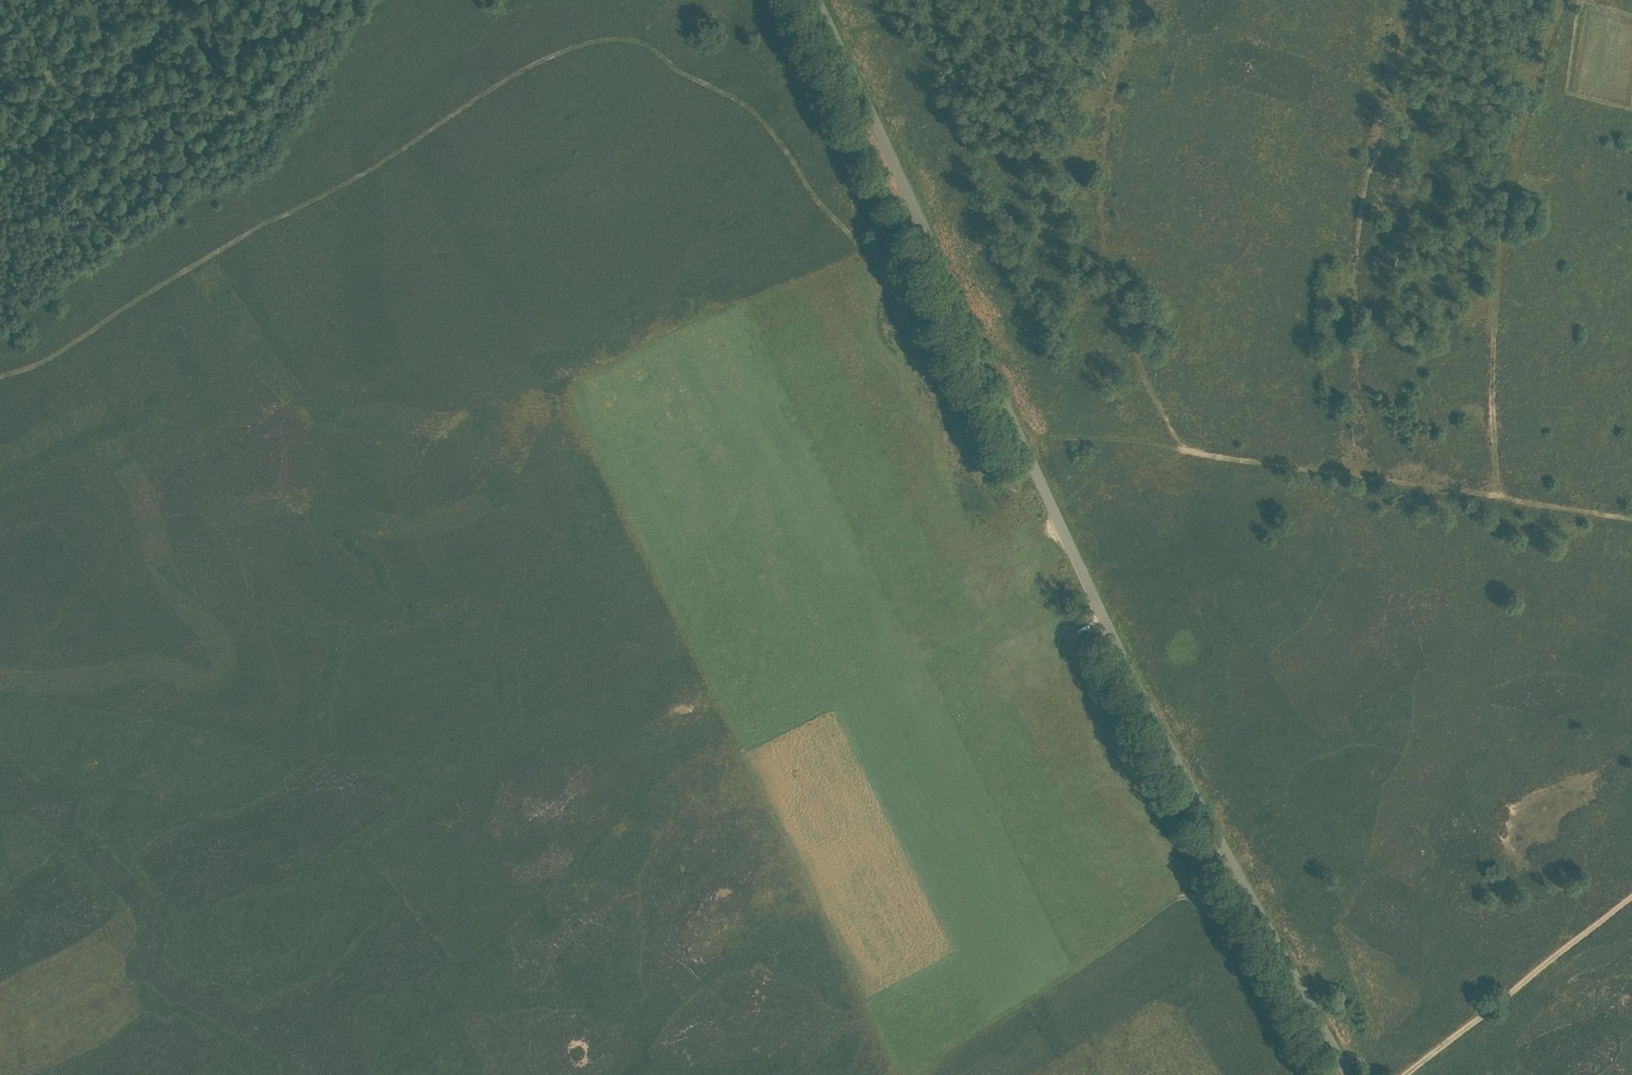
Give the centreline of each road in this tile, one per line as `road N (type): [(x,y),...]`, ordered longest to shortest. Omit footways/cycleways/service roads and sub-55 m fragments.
road 1 (unclassified): [(1348,1074),(1078,568),(816,0)]
road 2 (track): [(1499,497),(1491,402),(1500,234),(1547,34),(1566,0)]
road 3 (track): [(1401,1074),(1631,897)]
road 4 (track): [(923,222),(708,321)]

